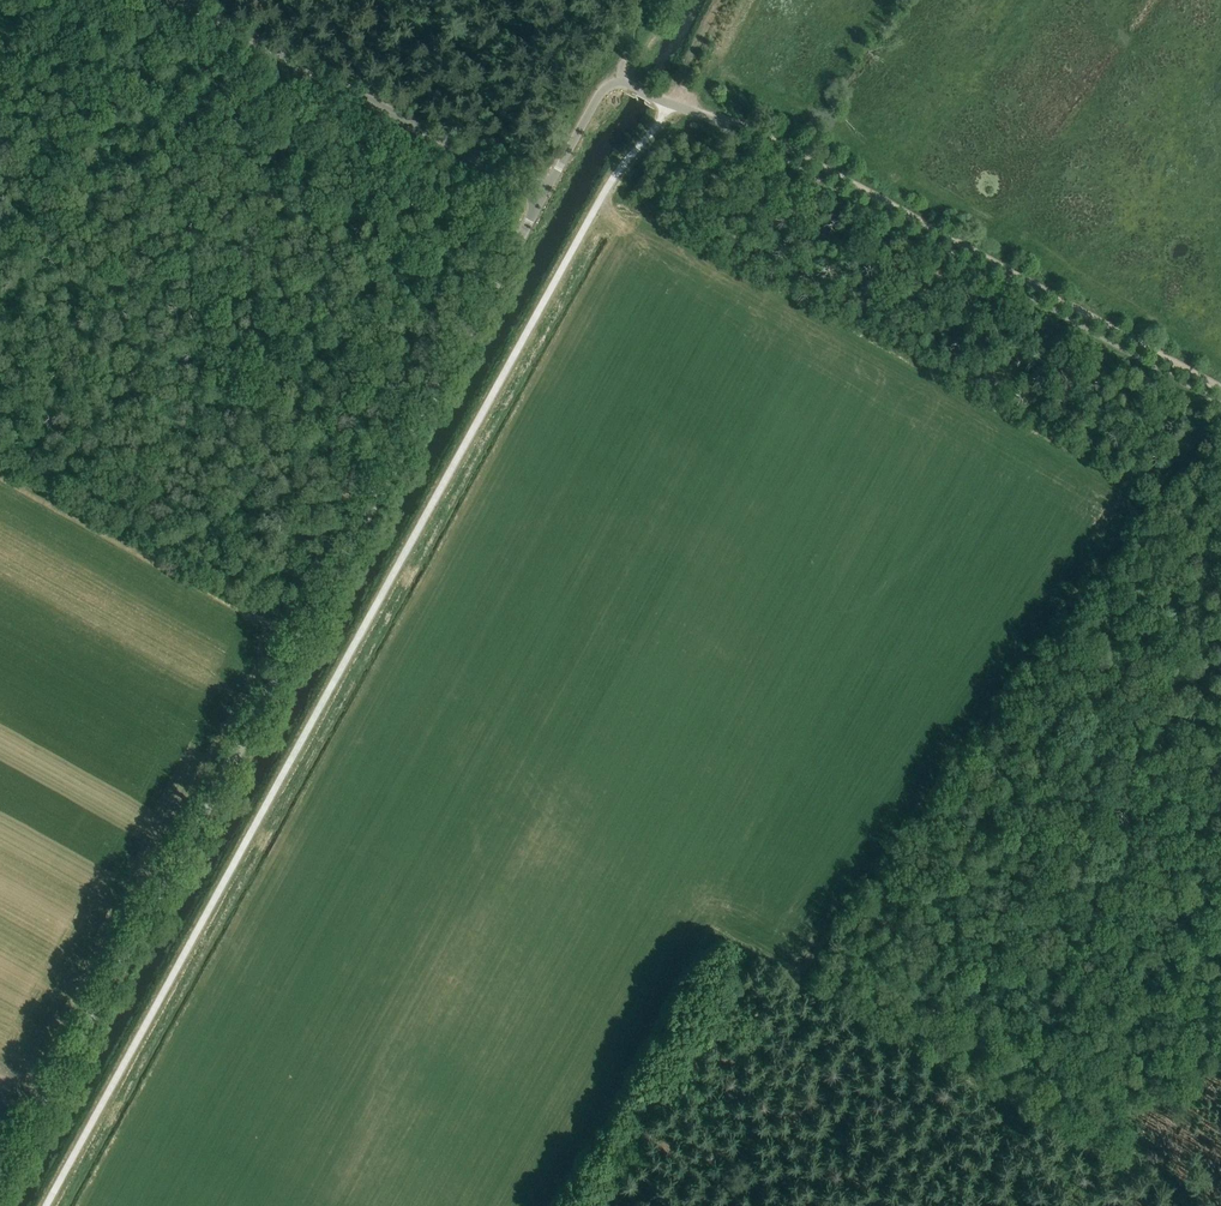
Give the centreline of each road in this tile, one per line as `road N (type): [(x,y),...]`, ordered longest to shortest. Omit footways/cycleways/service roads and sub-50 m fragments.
road 1 (unclassified): [(0,1182),(543,194)]
road 2 (track): [(717,123),(755,131),(1220,389)]
road 3 (unclassified): [(543,194),(180,0)]
road 4 (unclassified): [(543,194),(614,83),(717,123)]

